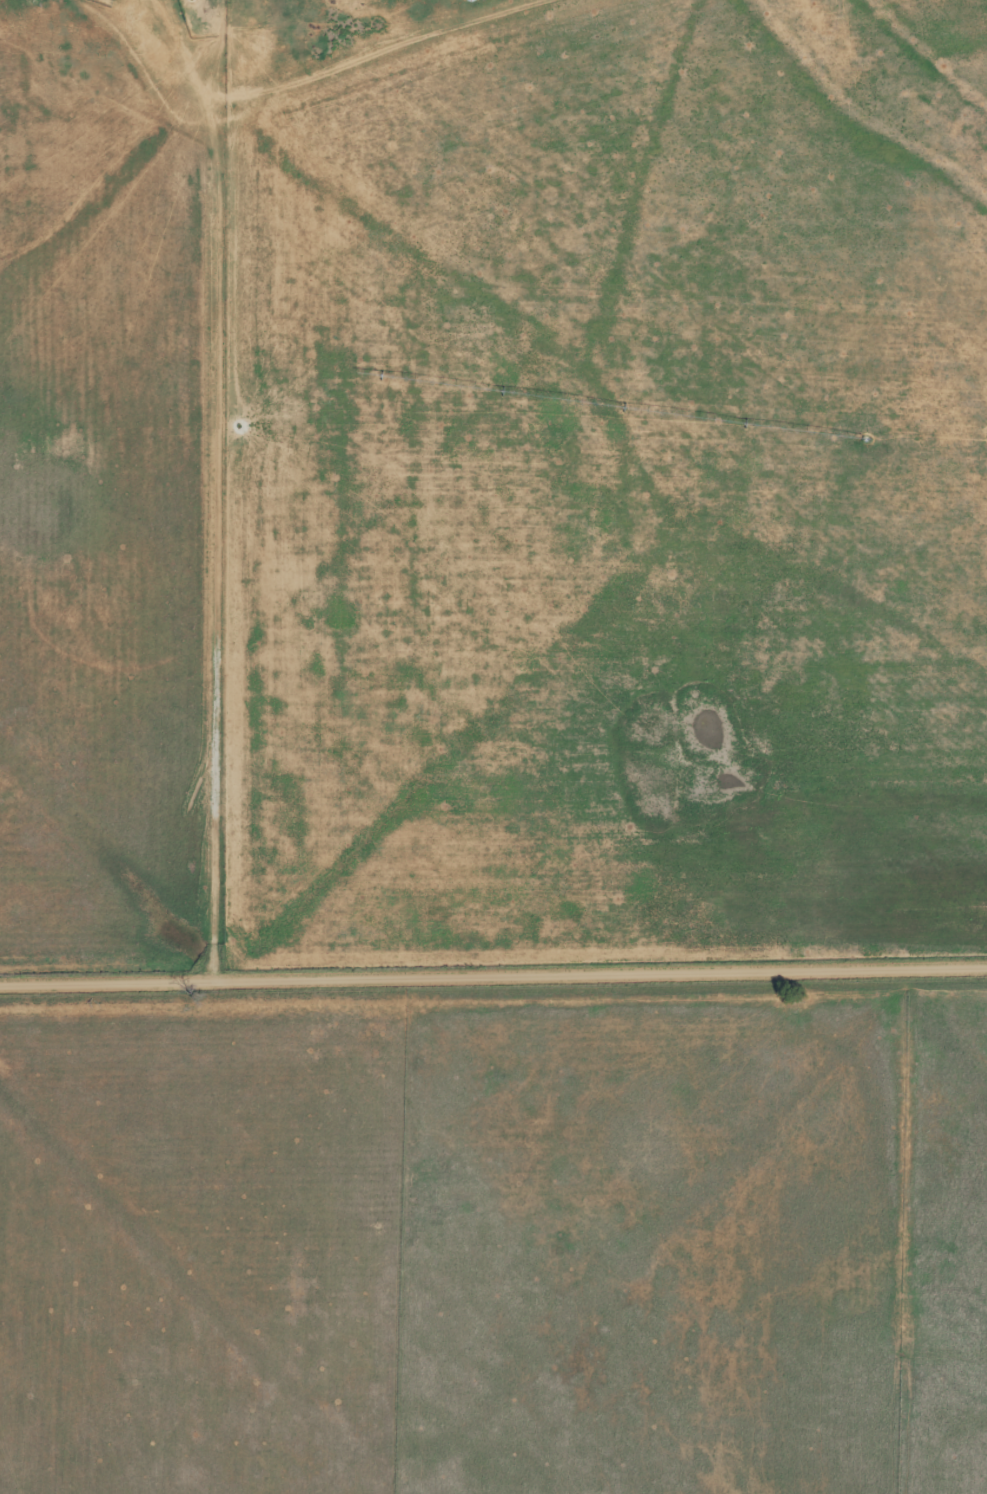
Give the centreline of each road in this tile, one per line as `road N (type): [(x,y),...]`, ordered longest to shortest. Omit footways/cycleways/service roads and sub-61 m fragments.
road 1 (residential): [(986,964),(0,985)]
road 2 (track): [(151,0),(207,73),(350,83),(529,0)]

